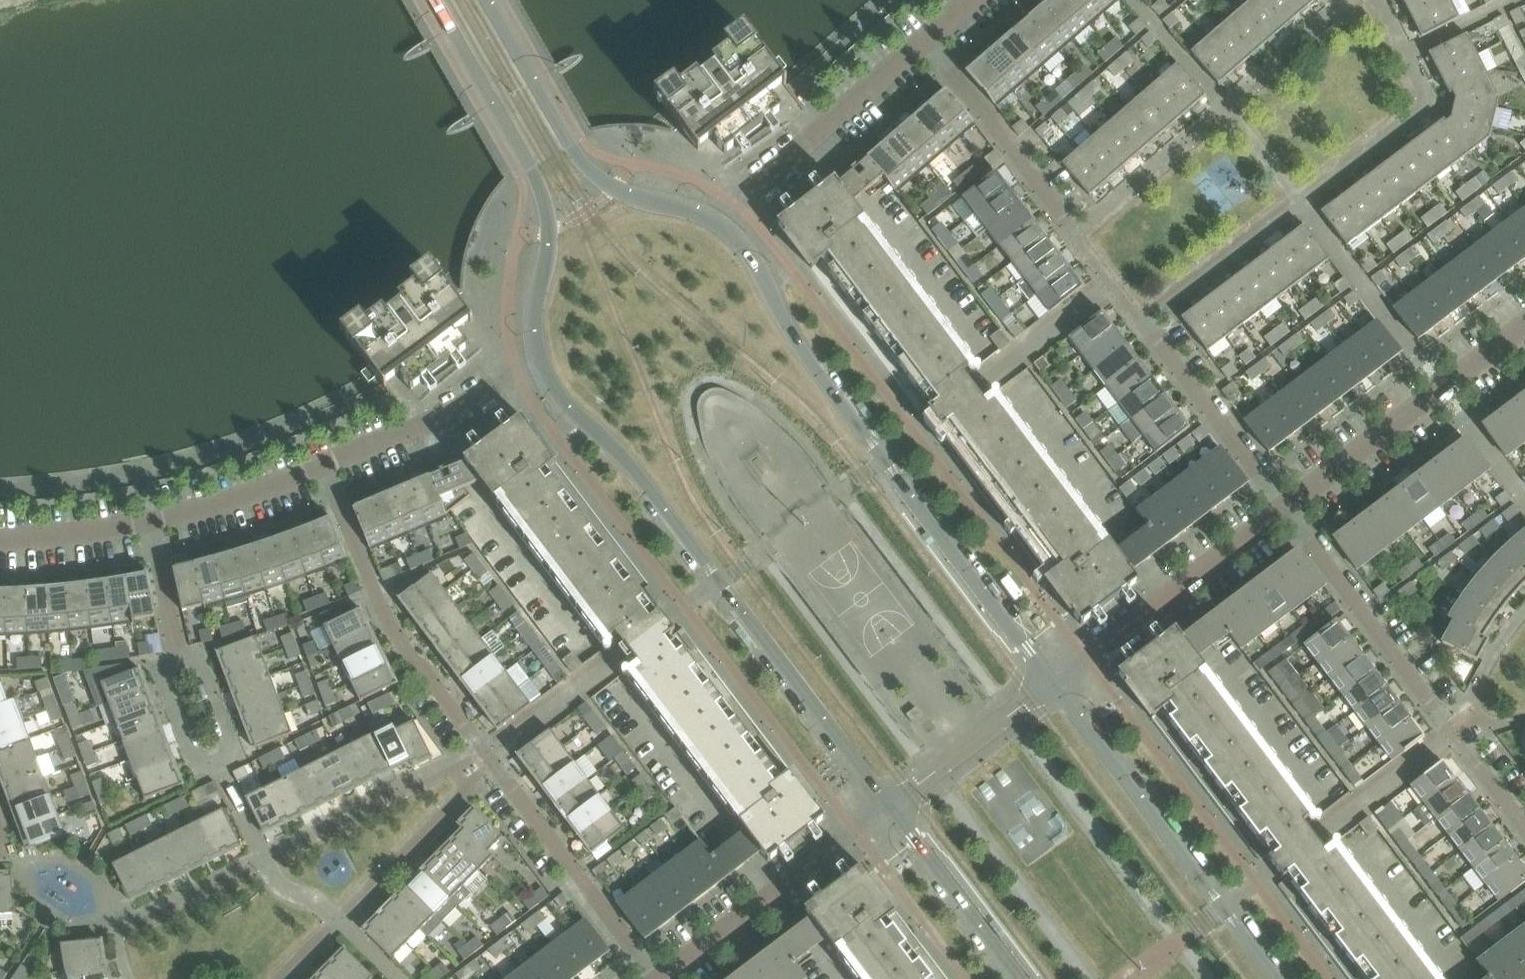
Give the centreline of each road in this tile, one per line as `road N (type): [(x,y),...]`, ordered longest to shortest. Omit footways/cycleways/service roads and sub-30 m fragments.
road 1 (residential): [(658,978),(384,616),(323,470)]
road 2 (residential): [(923,35),(1280,505)]
road 3 (tertiary): [(1049,679),(813,366),(755,261),(718,224)]
road 4 (tertiary): [(538,363),(559,397),(678,524),(890,802)]
road 5 (residential): [(1280,505),(1524,827)]
road 6 (tertiary): [(434,0),(539,181),(550,232),(534,311),(538,363)]
road 7 (tertiary): [(1278,978),(1049,679)]
road 8 (tertiary): [(718,224),(616,188),(583,162),(487,0)]
road 9 (residential): [(1280,505),(1524,322)]
road 10 (residential): [(658,978),(890,802)]
road 11 (residential): [(1049,679),(1280,505)]
road 12 (residential): [(718,224),(923,35)]
road 13 (residential): [(323,470),(538,363)]
road 14 (tertiary): [(890,802),(1026,978)]
road 15 (residential): [(890,802),(1049,679)]
road 16 (residential): [(148,523),(323,470)]
road 17 (residential): [(0,537),(148,523)]
road 18 (residential): [(176,647),(161,668),(195,760),(218,766)]
road 19 (residential): [(218,766),(230,742),(199,655),(176,647)]
road 20 (residential): [(176,647),(148,523)]

